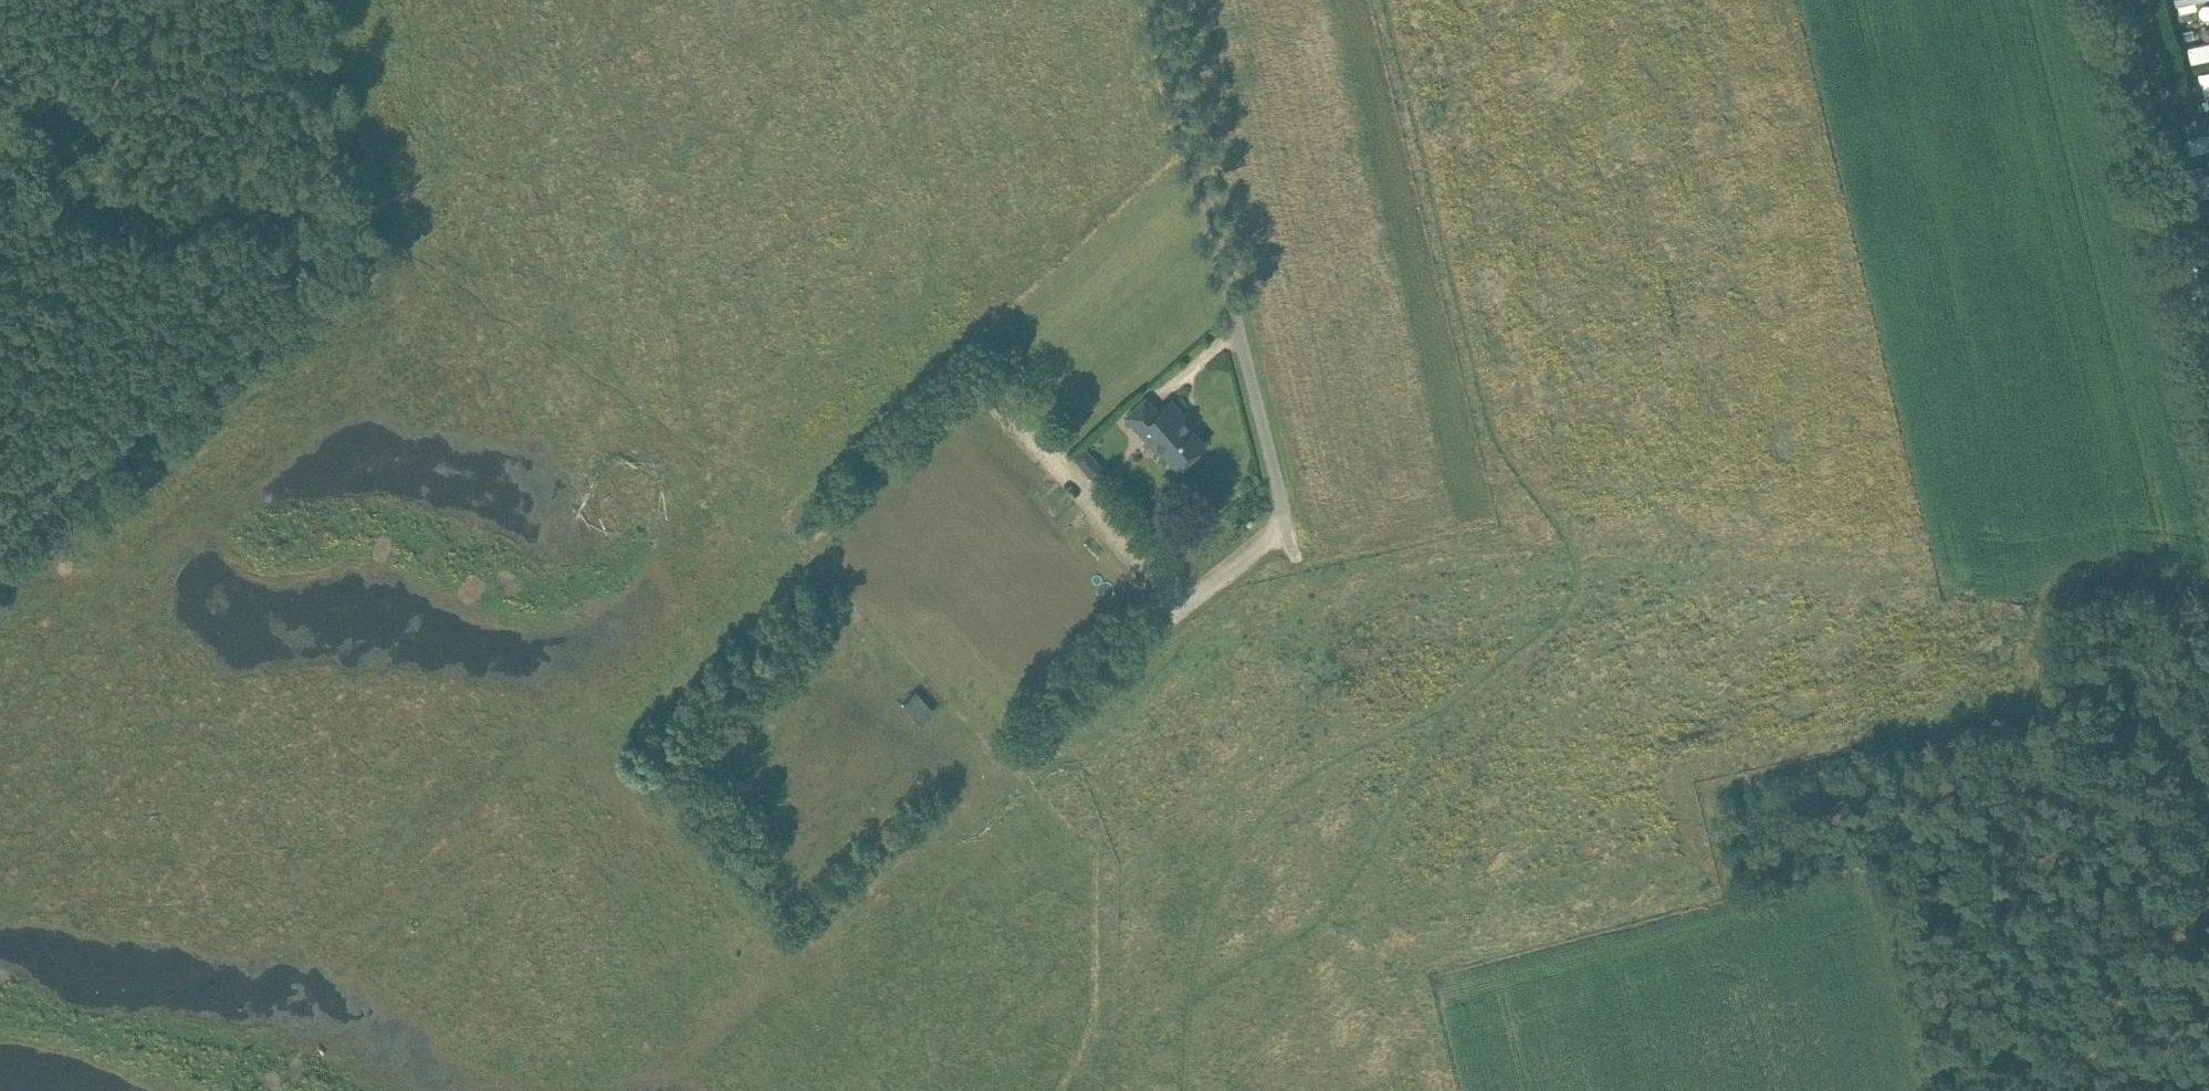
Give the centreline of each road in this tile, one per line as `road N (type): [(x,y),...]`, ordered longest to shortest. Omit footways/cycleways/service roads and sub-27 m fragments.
road 1 (unclassified): [(965,803),(1286,525),(1156,0)]
road 2 (track): [(640,1090),(965,803)]
road 3 (track): [(2208,340),(2126,0)]

